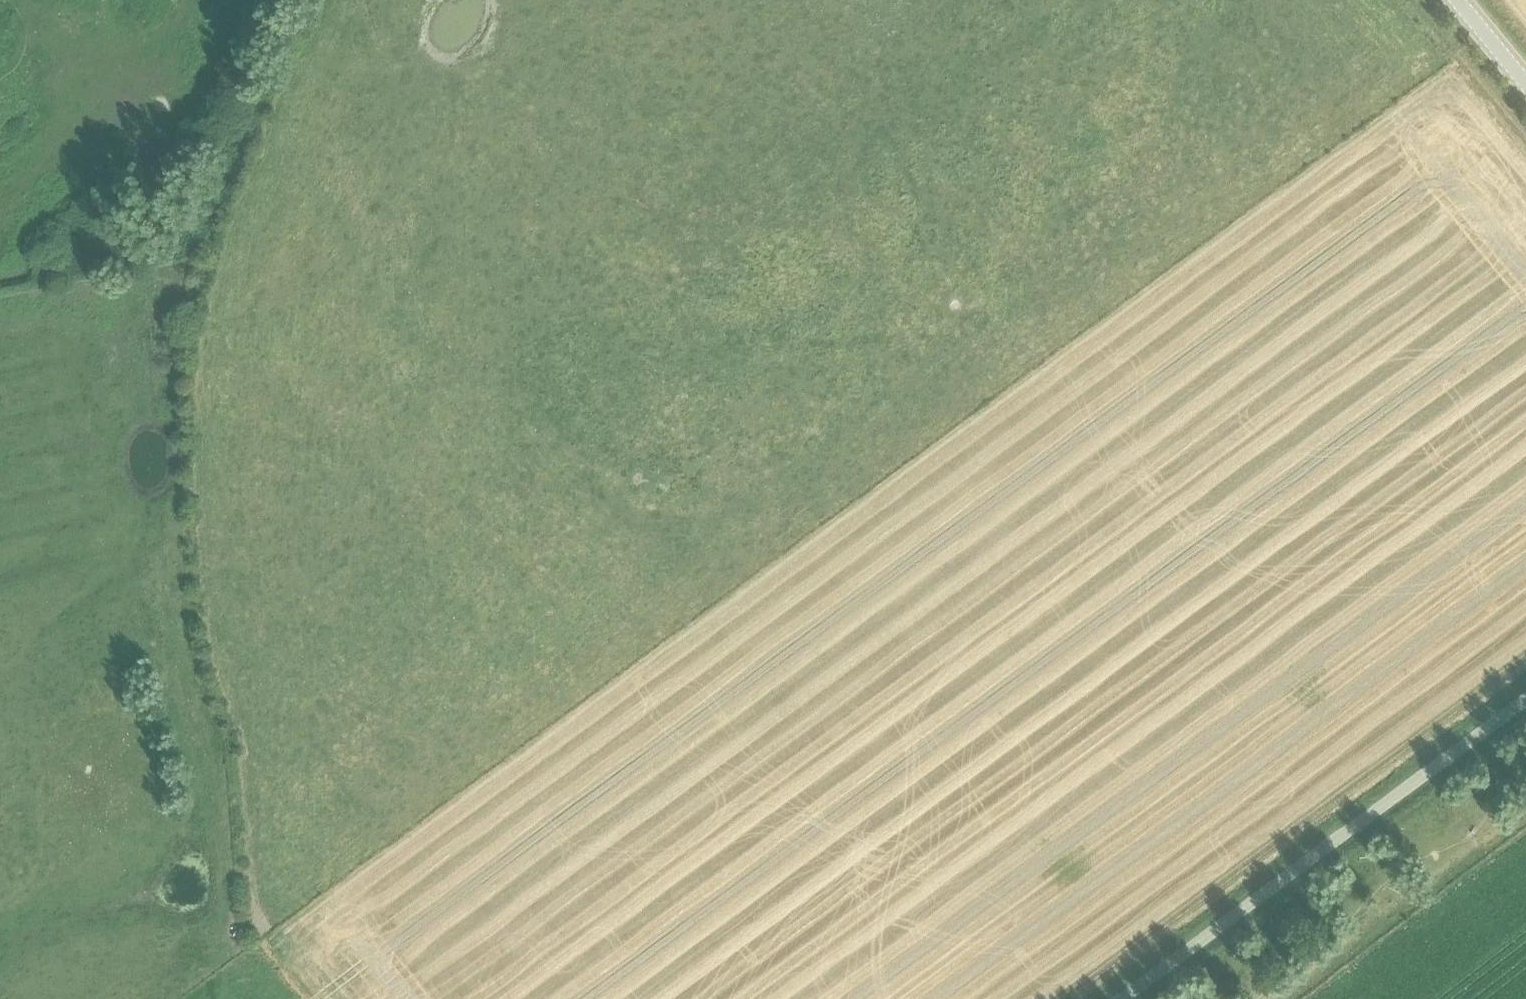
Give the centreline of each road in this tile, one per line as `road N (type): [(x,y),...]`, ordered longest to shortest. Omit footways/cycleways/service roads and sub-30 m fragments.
road 1 (unclassified): [(1119,998),(1525,699)]

